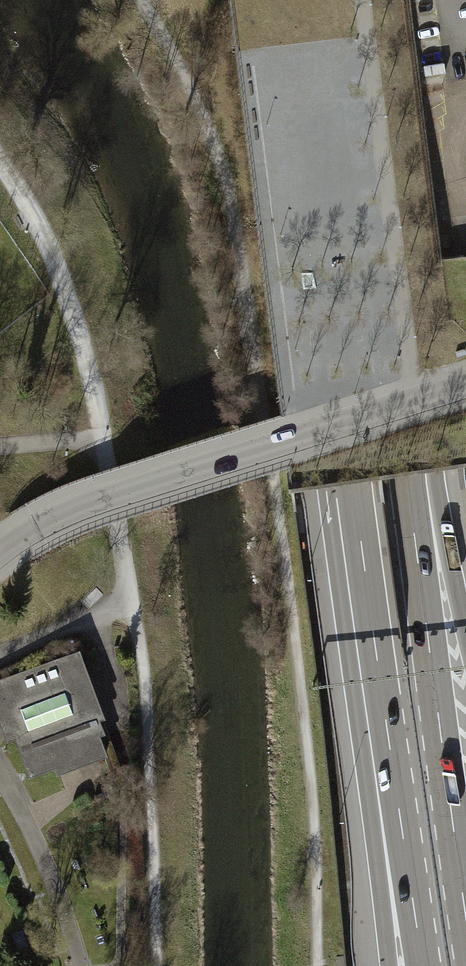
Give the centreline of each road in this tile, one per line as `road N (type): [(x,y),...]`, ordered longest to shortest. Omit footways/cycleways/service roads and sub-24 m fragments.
road 1 (motorway): [(288,0),(386,731)]
road 2 (motorway): [(465,907),(379,261)]
road 3 (residential): [(414,404),(71,515),(0,557)]
road 4 (motorway): [(465,636),(379,261)]
road 5 (track): [(130,601),(144,671),(155,965)]
road 6 (track): [(0,169),(46,243),(80,332),(101,436)]
road 7 (motorway): [(379,261),(346,0)]
road 8 (motorway): [(386,731),(422,965)]
road 9 (motorway): [(386,731),(393,965)]
road 10 (track): [(101,436),(130,601)]
road 11 (track): [(130,601),(0,658)]

